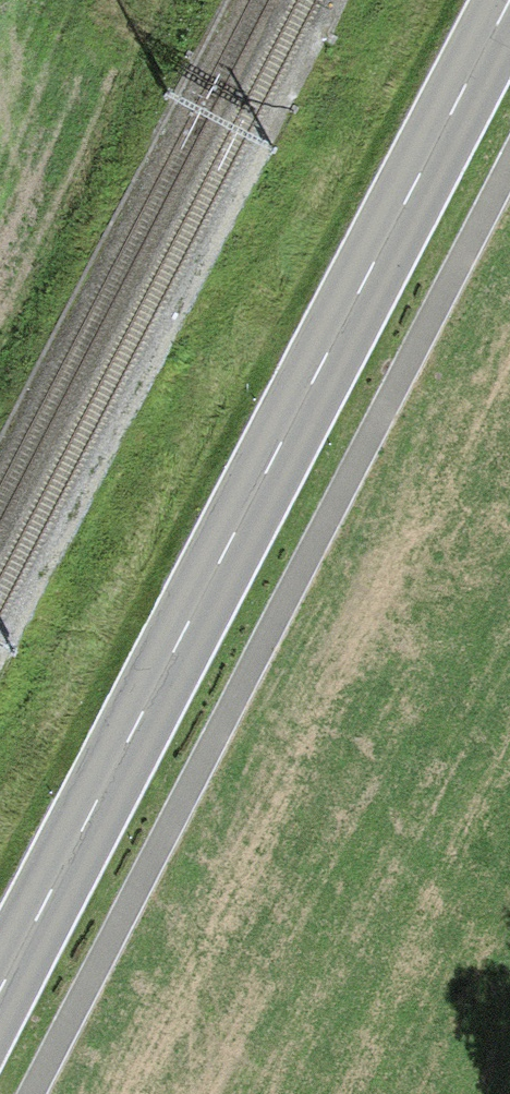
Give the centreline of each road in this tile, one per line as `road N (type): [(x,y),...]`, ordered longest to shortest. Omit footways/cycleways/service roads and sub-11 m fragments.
road 1 (primary): [(0,989),(509,3)]
road 2 (track): [(30,1093),(509,163)]

